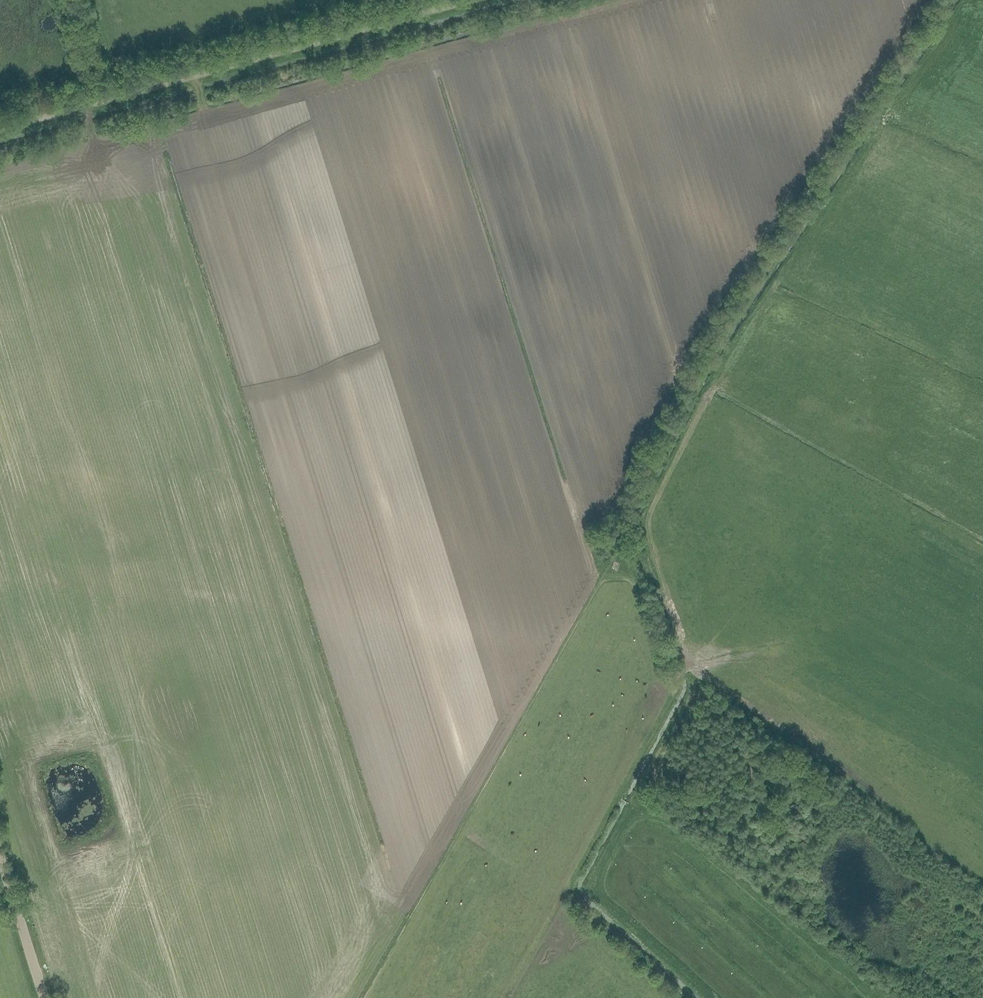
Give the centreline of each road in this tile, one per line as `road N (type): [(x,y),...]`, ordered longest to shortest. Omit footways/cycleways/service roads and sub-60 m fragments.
road 1 (unclassified): [(0,132),(471,0)]
road 2 (tertiary): [(44,997),(0,858)]

